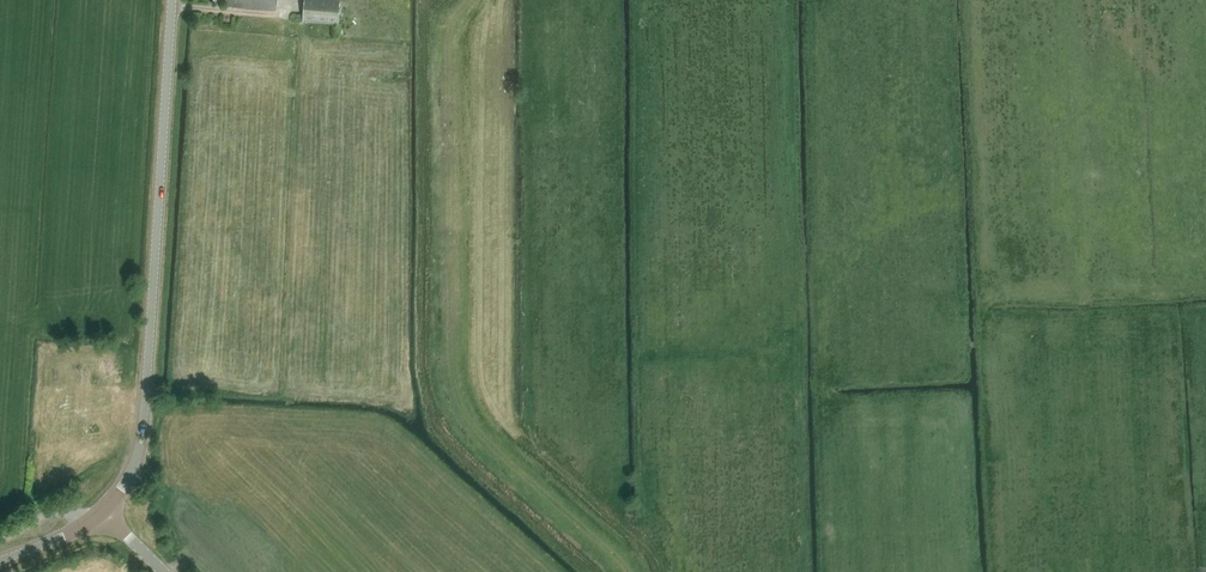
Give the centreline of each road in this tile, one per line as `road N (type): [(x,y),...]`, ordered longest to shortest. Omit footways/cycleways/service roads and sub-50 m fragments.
road 1 (secondary): [(100,515),(136,461),(146,402),(172,0)]

